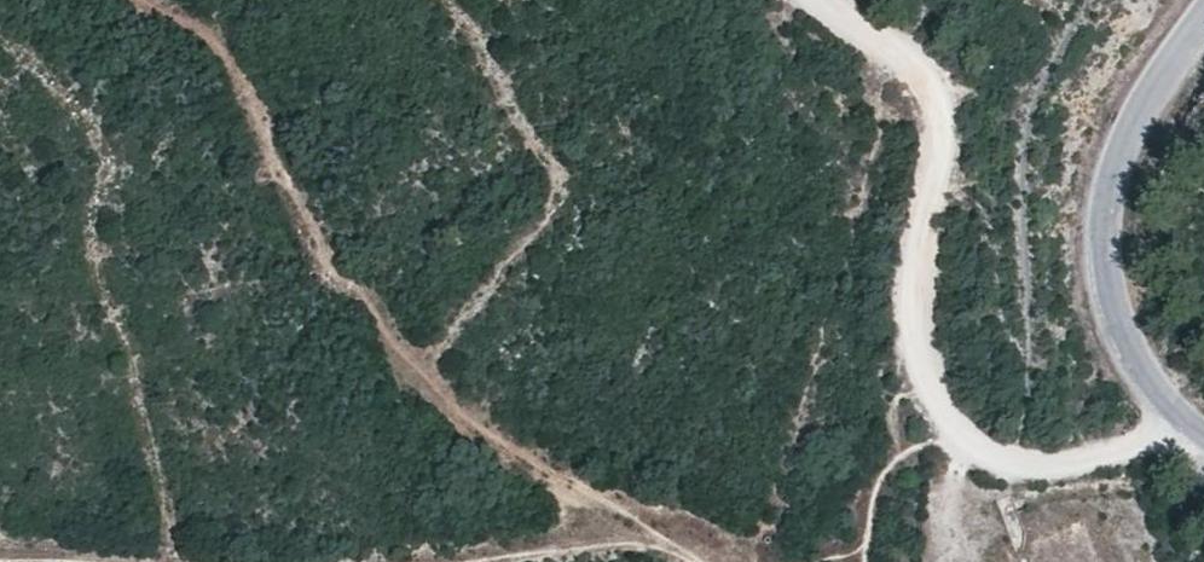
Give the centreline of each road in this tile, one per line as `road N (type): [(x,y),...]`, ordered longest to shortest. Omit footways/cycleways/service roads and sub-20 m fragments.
road 1 (track): [(820,0),(951,113),(922,354),(948,432),(1010,472),(1154,450),(1173,416)]
road 2 (unclassified): [(1203,432),(1173,416),(1124,338),(1103,221),(1143,121),(1203,22)]

